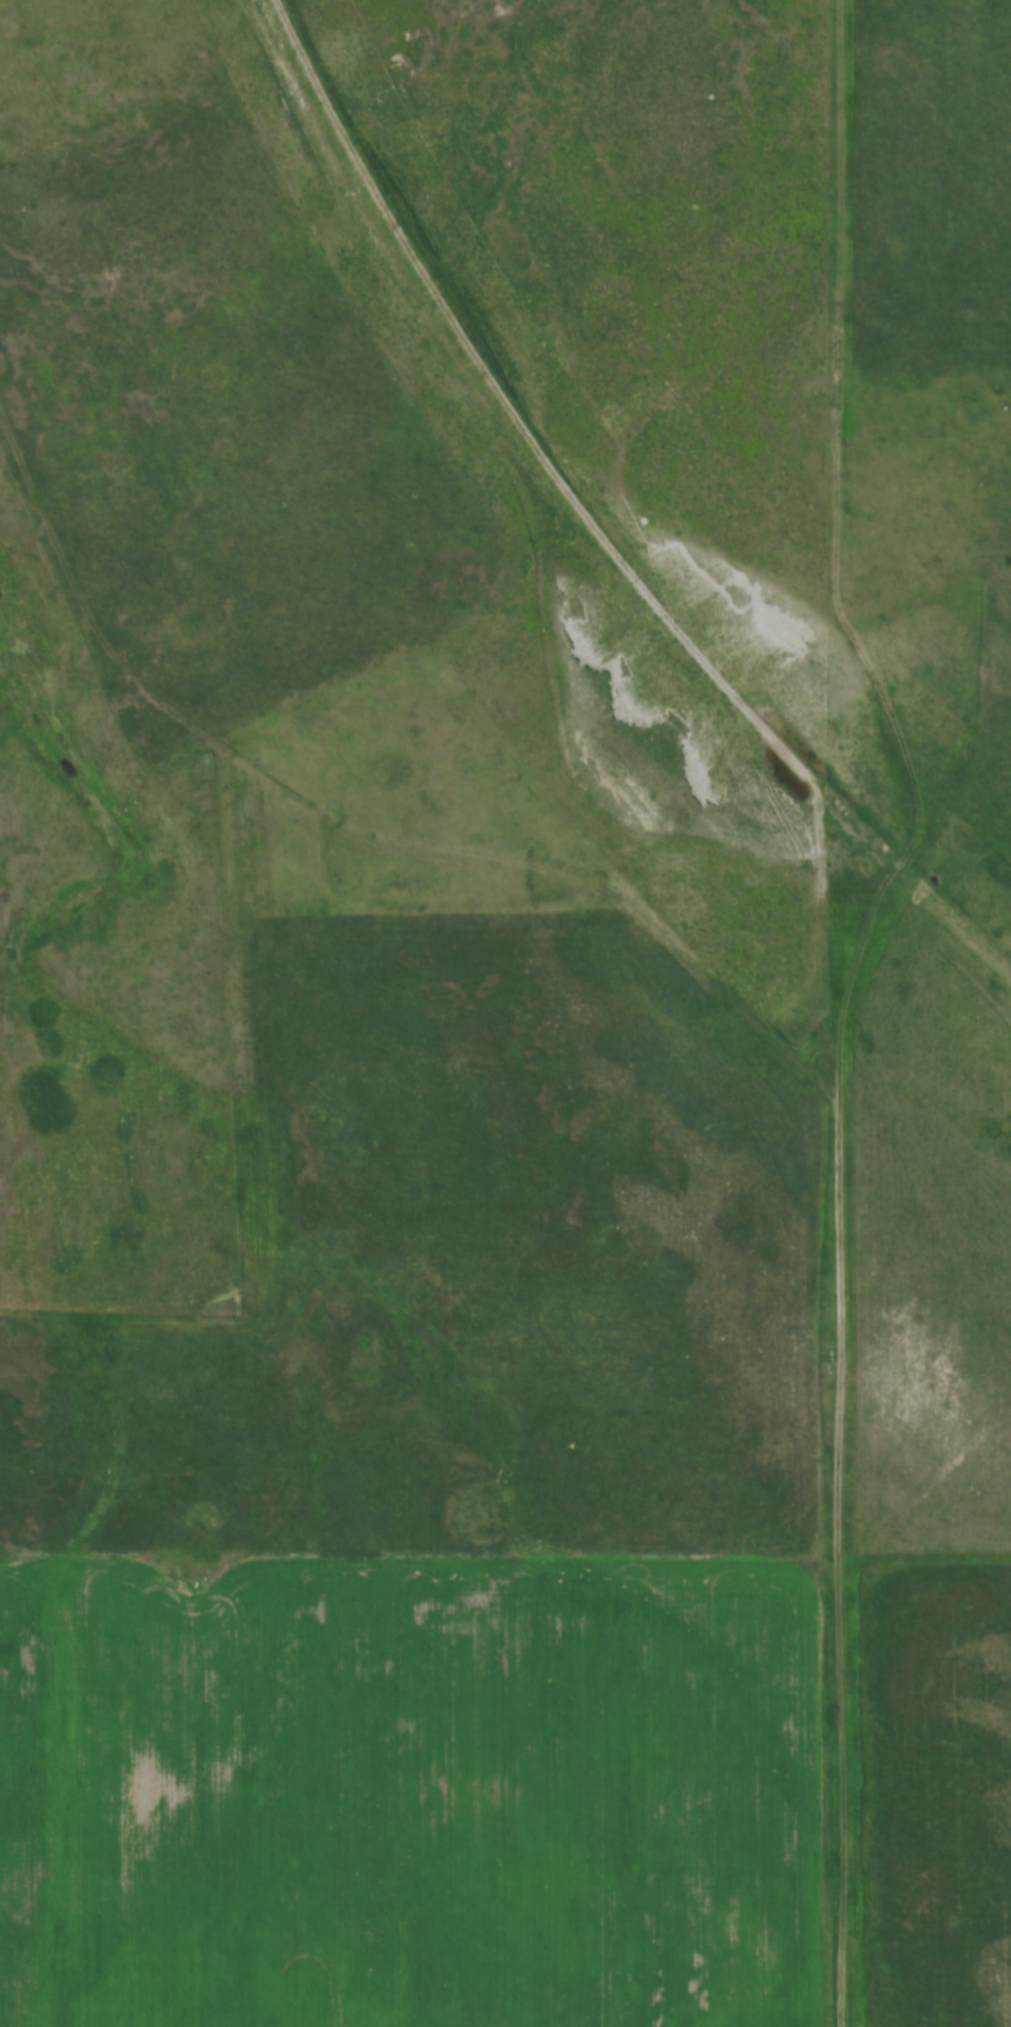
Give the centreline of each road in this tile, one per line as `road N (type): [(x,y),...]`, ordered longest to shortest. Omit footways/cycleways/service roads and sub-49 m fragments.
road 1 (track): [(838,2026),(834,977),(855,924),(907,852),(920,790),(893,715),(844,626),(836,591),(842,0)]

